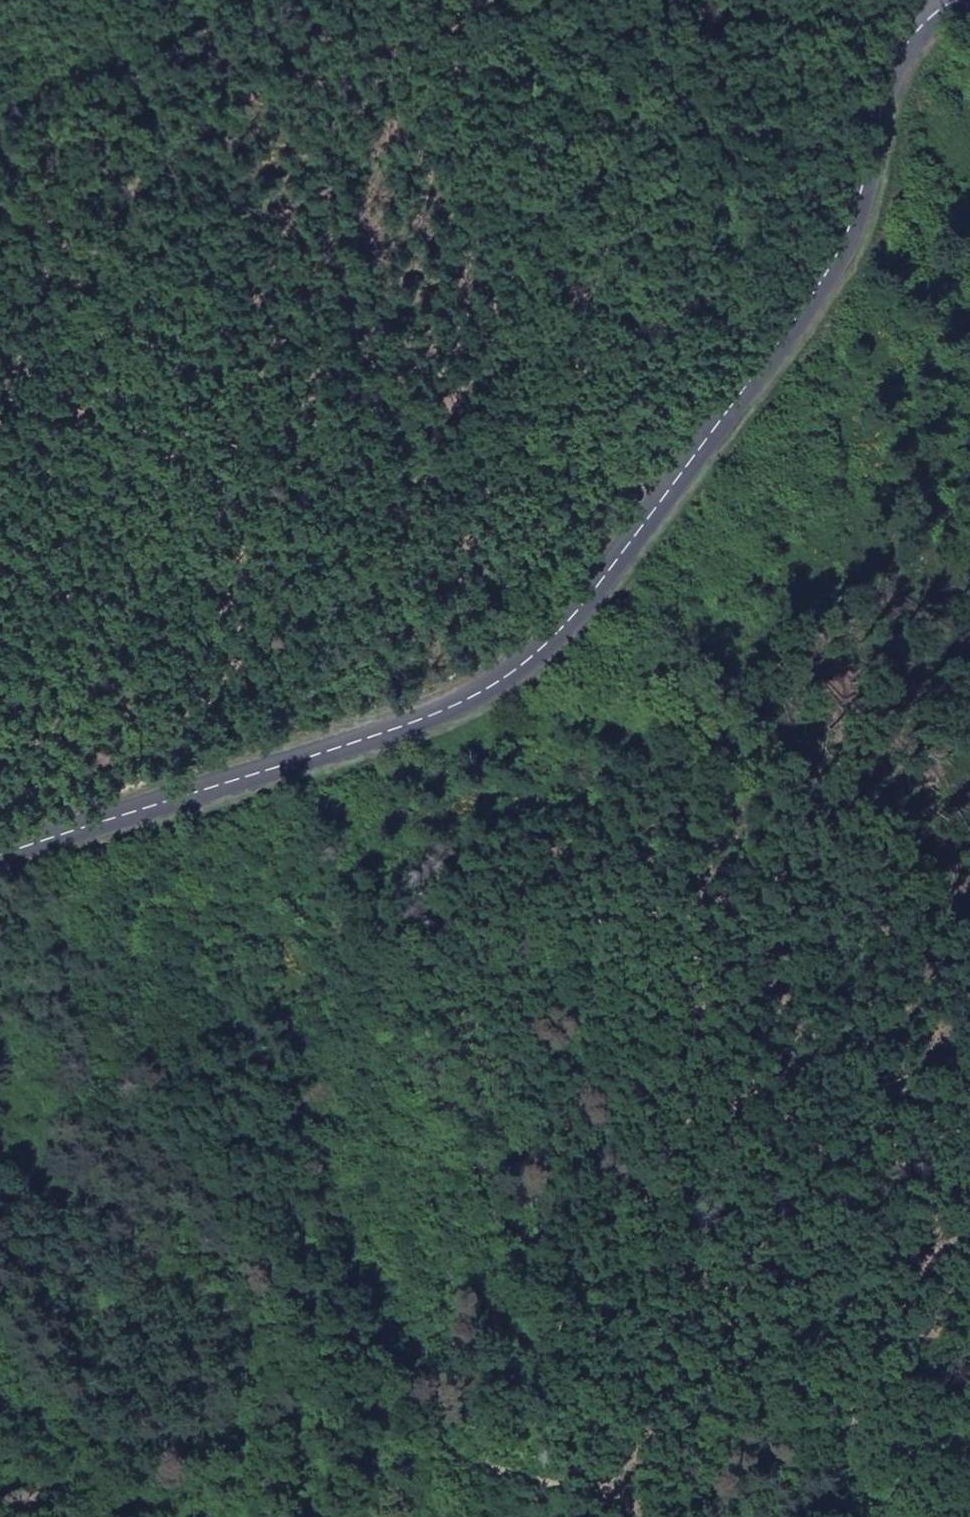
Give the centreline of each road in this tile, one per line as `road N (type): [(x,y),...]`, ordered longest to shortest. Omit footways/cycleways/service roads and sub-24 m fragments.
road 1 (secondary): [(0,860),(437,718),(500,687),(545,650),(828,277),(852,229),(903,64),(929,22),(963,0)]

